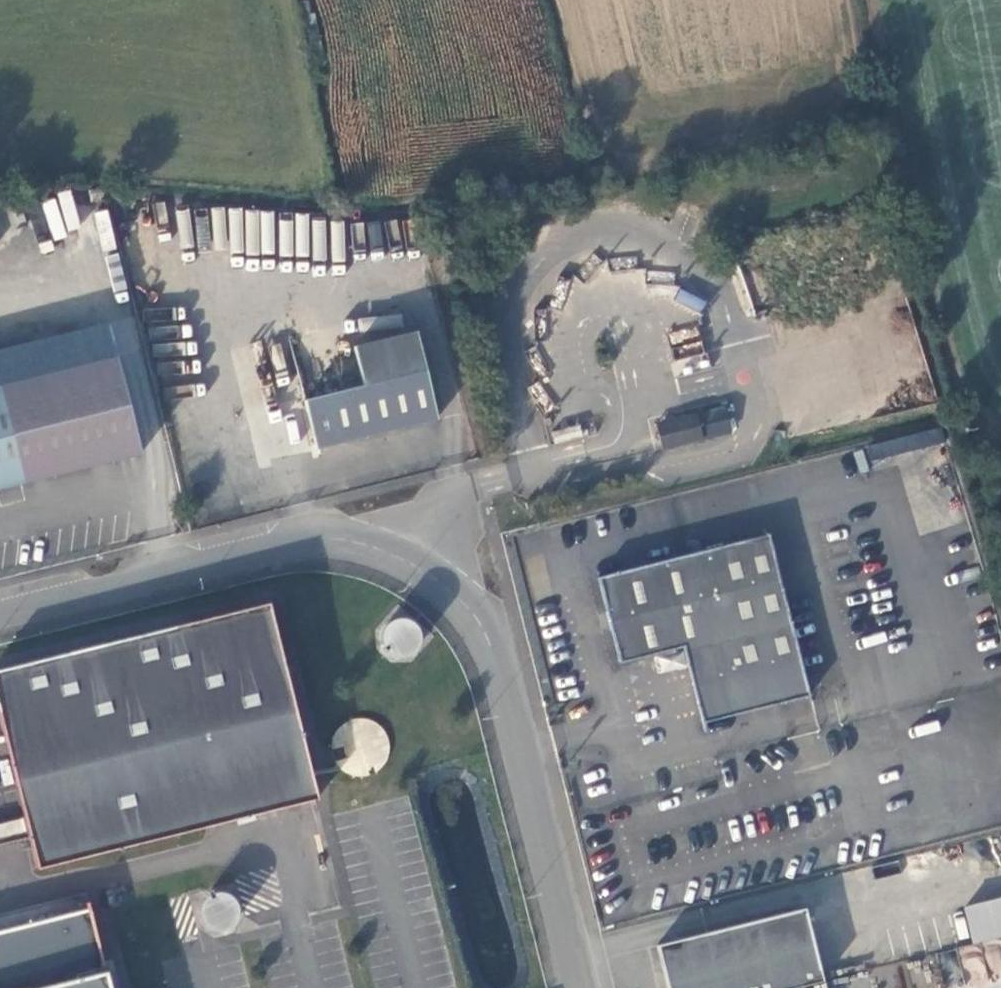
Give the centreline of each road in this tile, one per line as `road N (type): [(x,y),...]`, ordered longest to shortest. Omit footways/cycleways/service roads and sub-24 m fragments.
road 1 (residential): [(580,987),(483,627),(459,595),(404,557)]
road 2 (residential): [(404,557),(352,538),(305,536),(0,609)]
road 3 (unclassified): [(404,557),(480,490),(536,476)]

